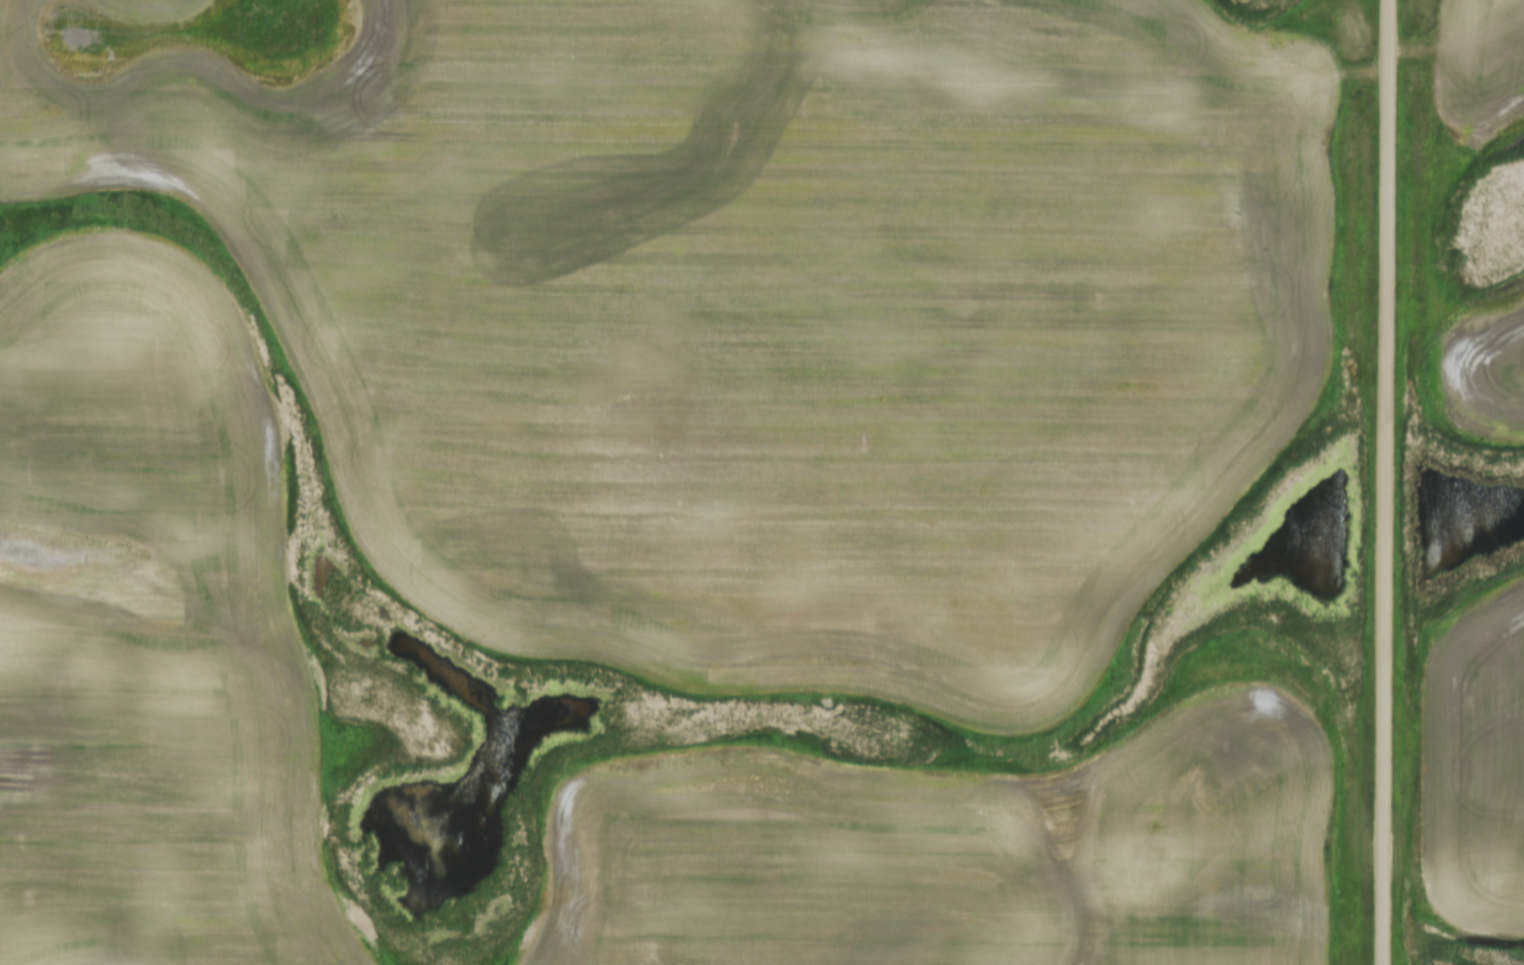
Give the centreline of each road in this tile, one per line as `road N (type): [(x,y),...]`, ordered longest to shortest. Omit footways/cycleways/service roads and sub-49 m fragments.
road 1 (residential): [(1385,964),(1388,0)]

